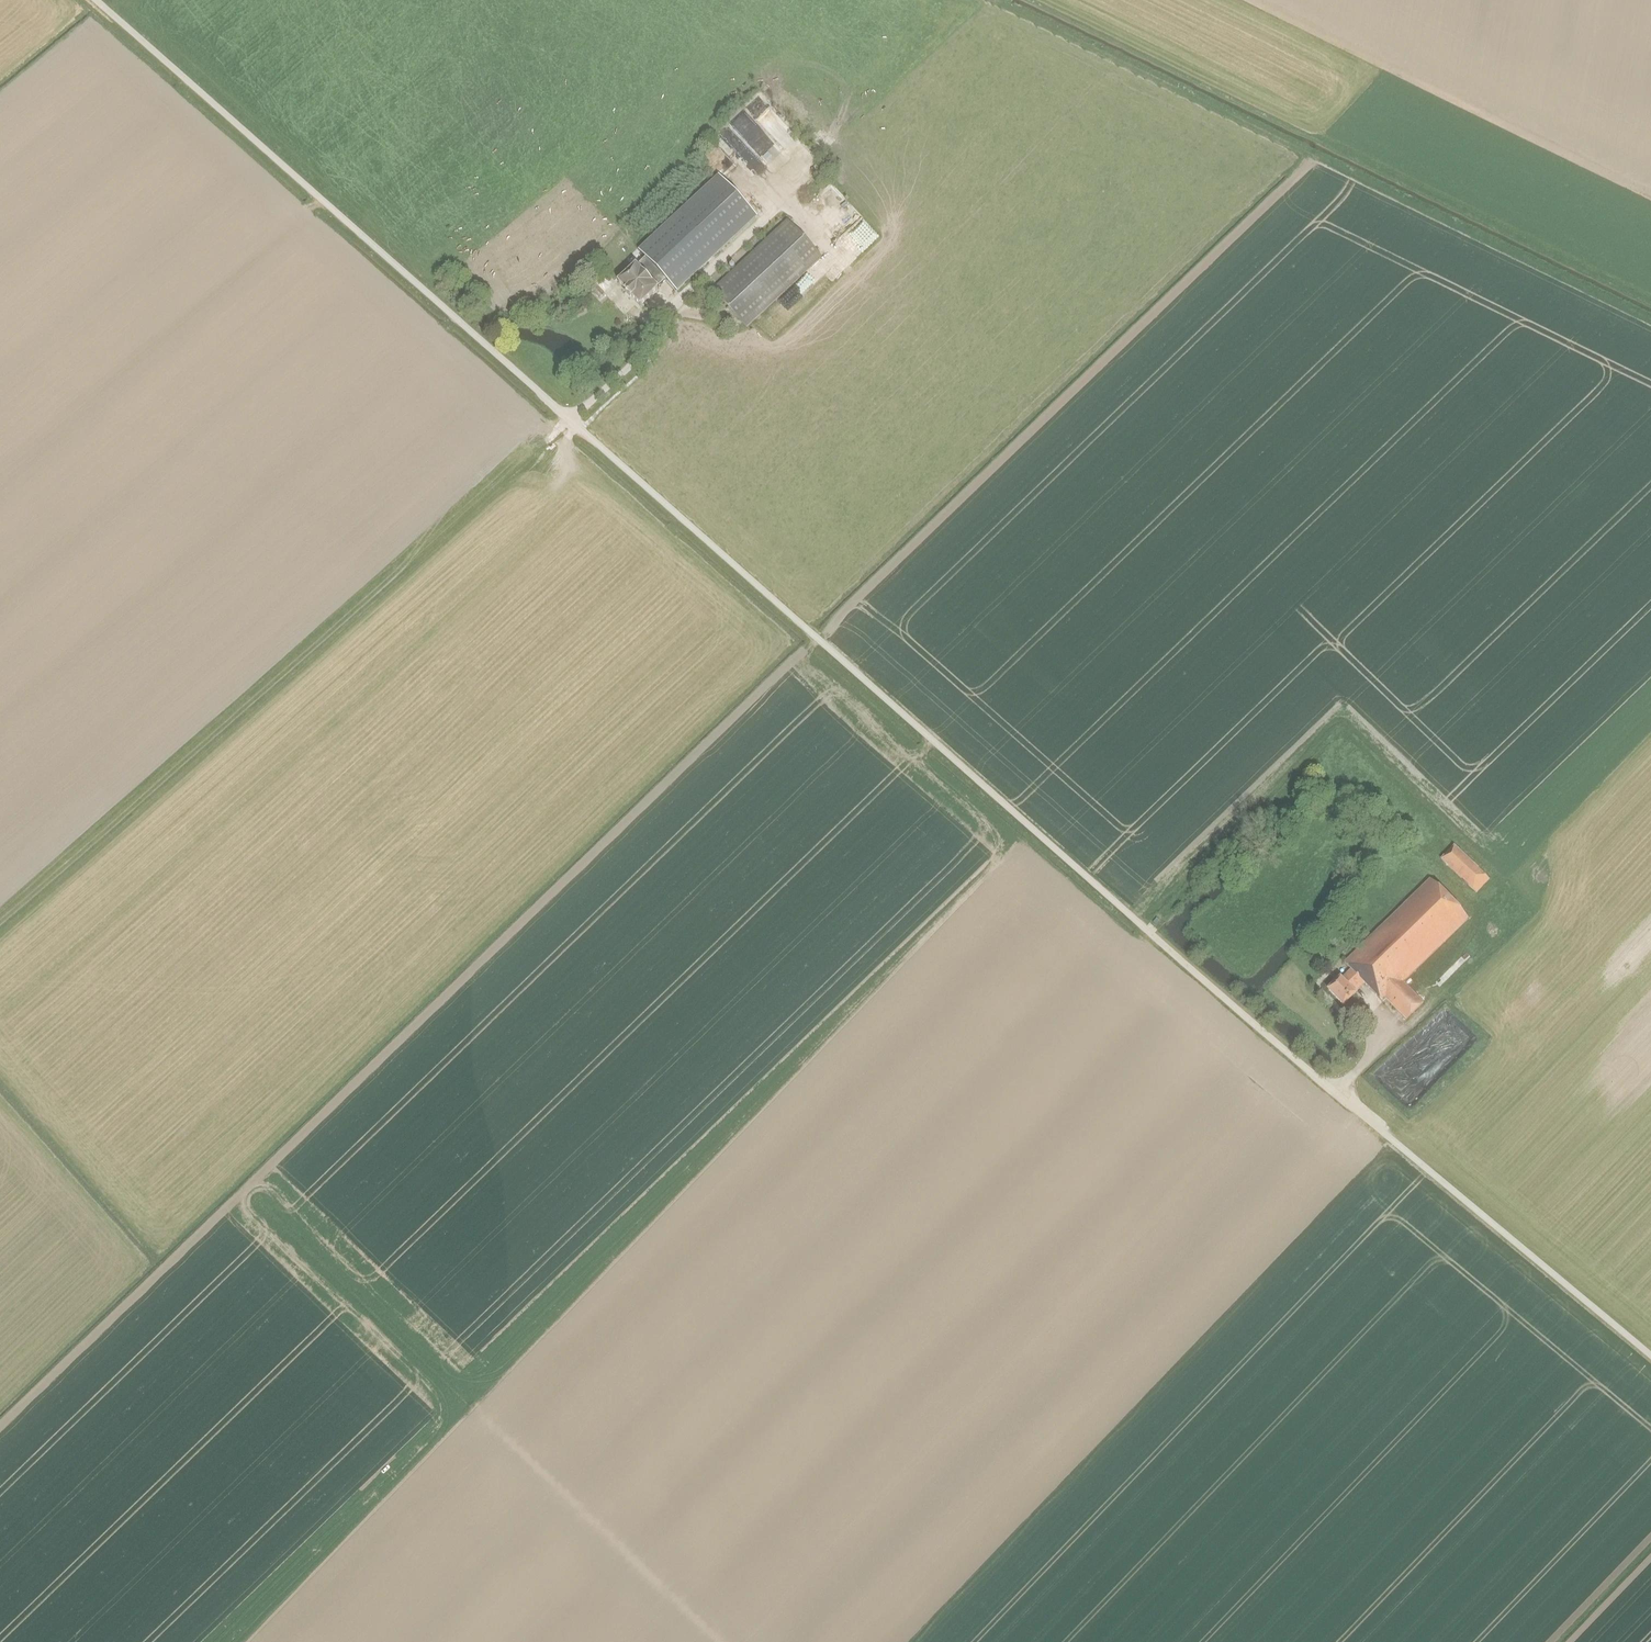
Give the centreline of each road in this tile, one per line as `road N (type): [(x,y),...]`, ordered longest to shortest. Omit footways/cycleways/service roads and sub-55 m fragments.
road 1 (unclassified): [(1650,1355),(1142,926),(96,0)]

